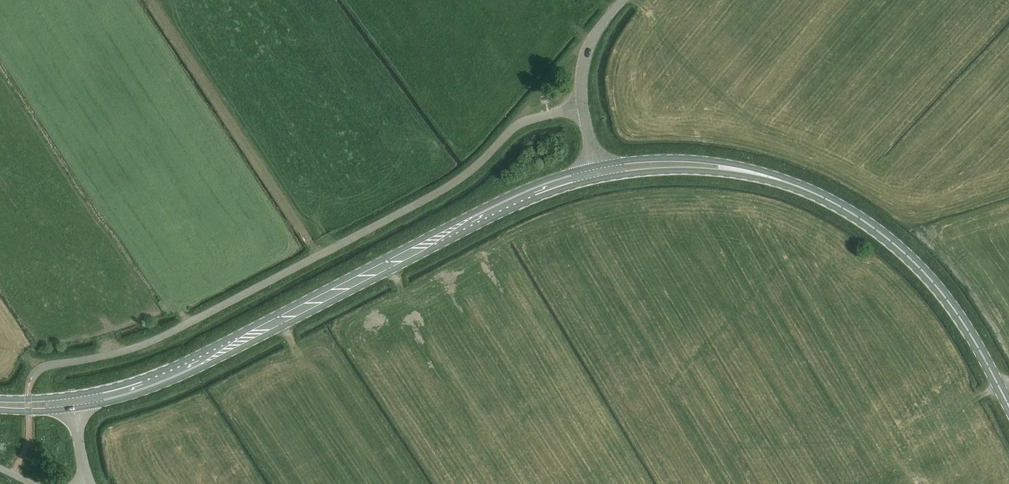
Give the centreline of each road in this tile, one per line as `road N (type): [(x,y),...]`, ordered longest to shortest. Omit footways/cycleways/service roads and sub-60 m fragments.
road 1 (unclassified): [(31,378),(47,365),(143,344),(193,320),(456,182),(525,121),(581,107)]
road 2 (secondary): [(591,174),(453,232),(222,353),(75,403)]
road 3 (secondary): [(1008,407),(953,307),(916,265),(824,198),(740,171),(680,165),(591,174)]
road 4 (track): [(146,0),(317,255)]
road 5 (unclassified): [(581,107),(588,44),(626,0)]

